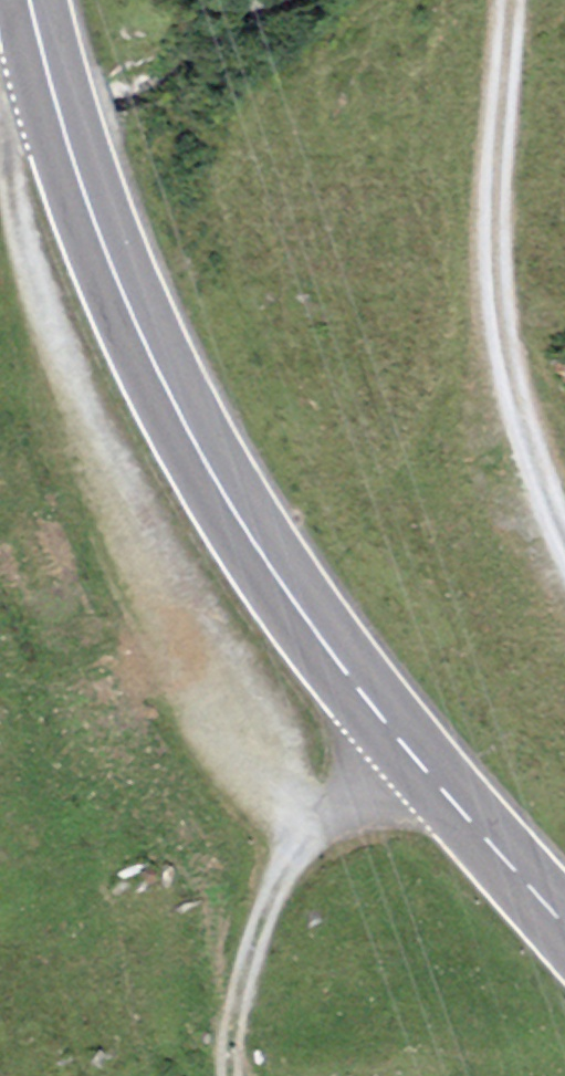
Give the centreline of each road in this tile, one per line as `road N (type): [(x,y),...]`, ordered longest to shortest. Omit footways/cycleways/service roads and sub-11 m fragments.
road 1 (primary): [(564,925),(421,767),(232,510),(128,313),(50,83),(31,0)]
road 2 (track): [(564,563),(549,537),(499,354),(494,265),(508,0)]
road 3 (track): [(386,719),(367,773),(271,897),(238,983),(229,1075)]

